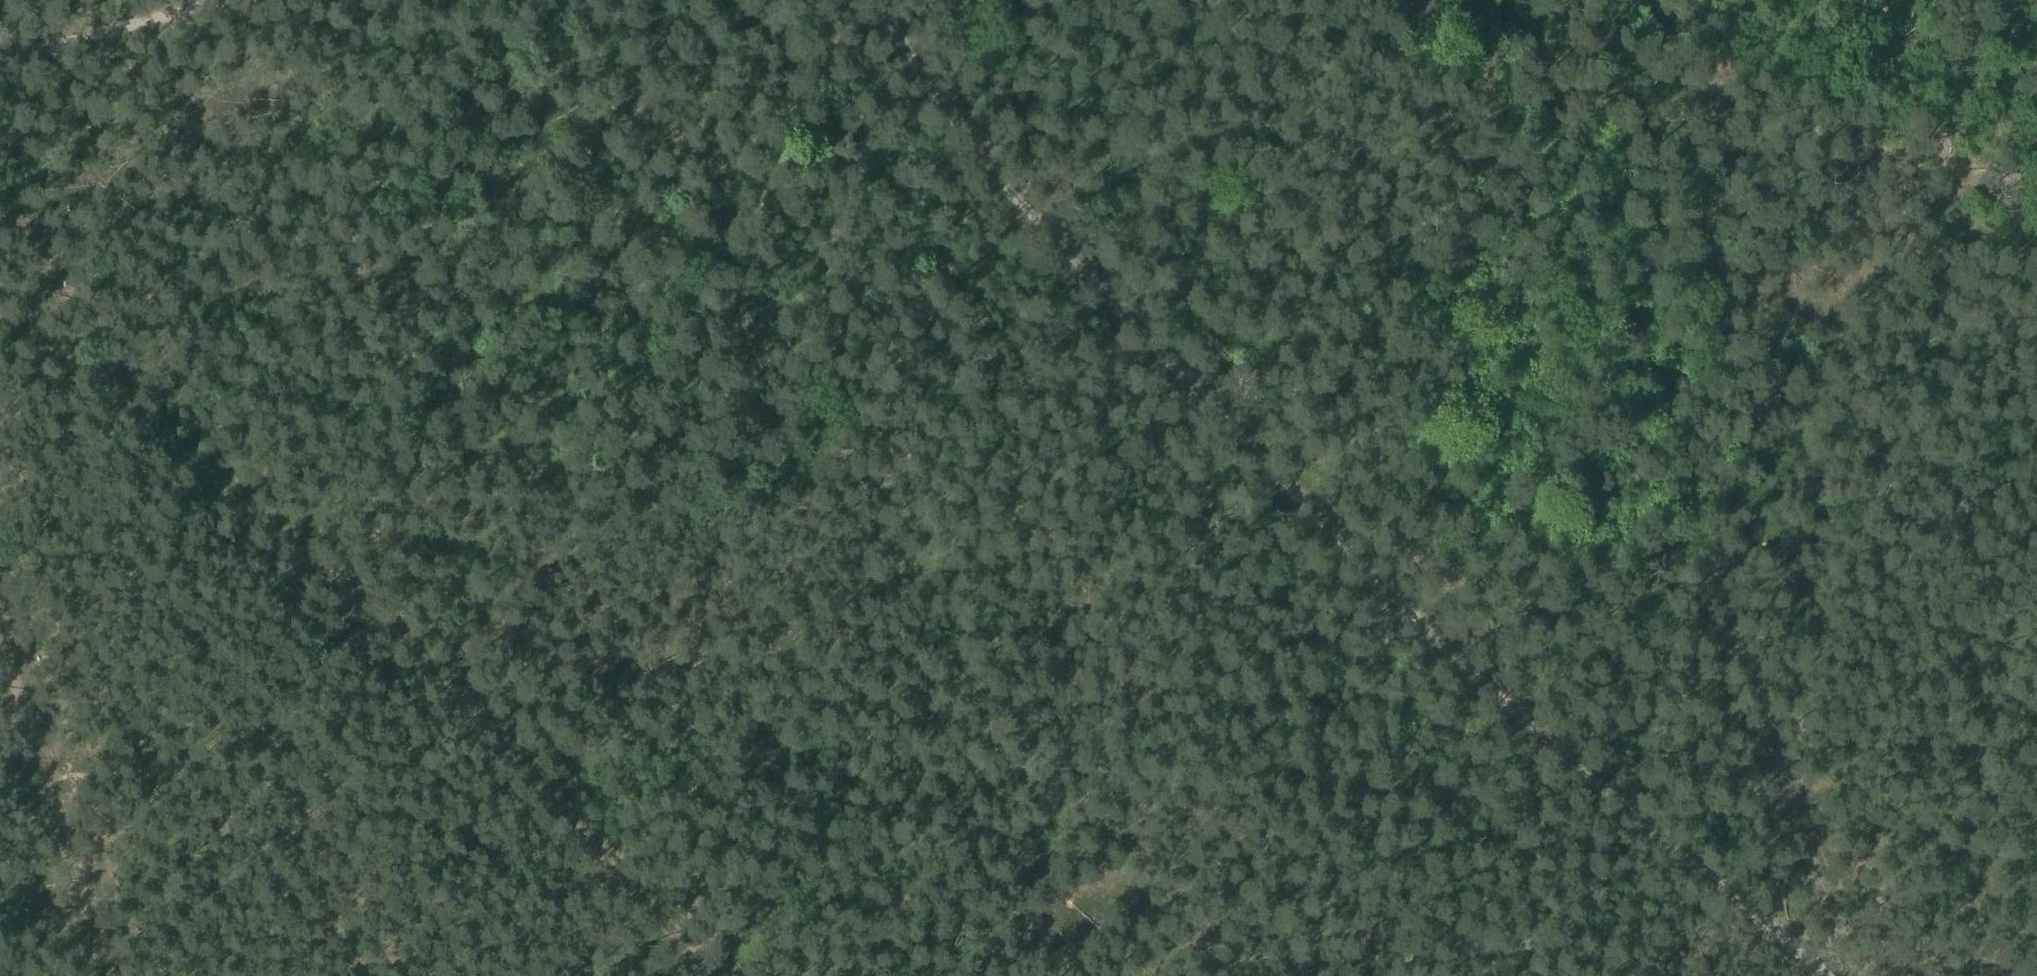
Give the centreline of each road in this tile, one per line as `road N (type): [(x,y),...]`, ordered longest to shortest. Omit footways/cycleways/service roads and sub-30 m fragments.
road 1 (track): [(884,0),(910,27),(1022,218),(1062,262),(1350,565),(1595,794),(1808,975)]
road 2 (track): [(0,608),(110,975)]
road 3 (track): [(0,67),(260,0)]

